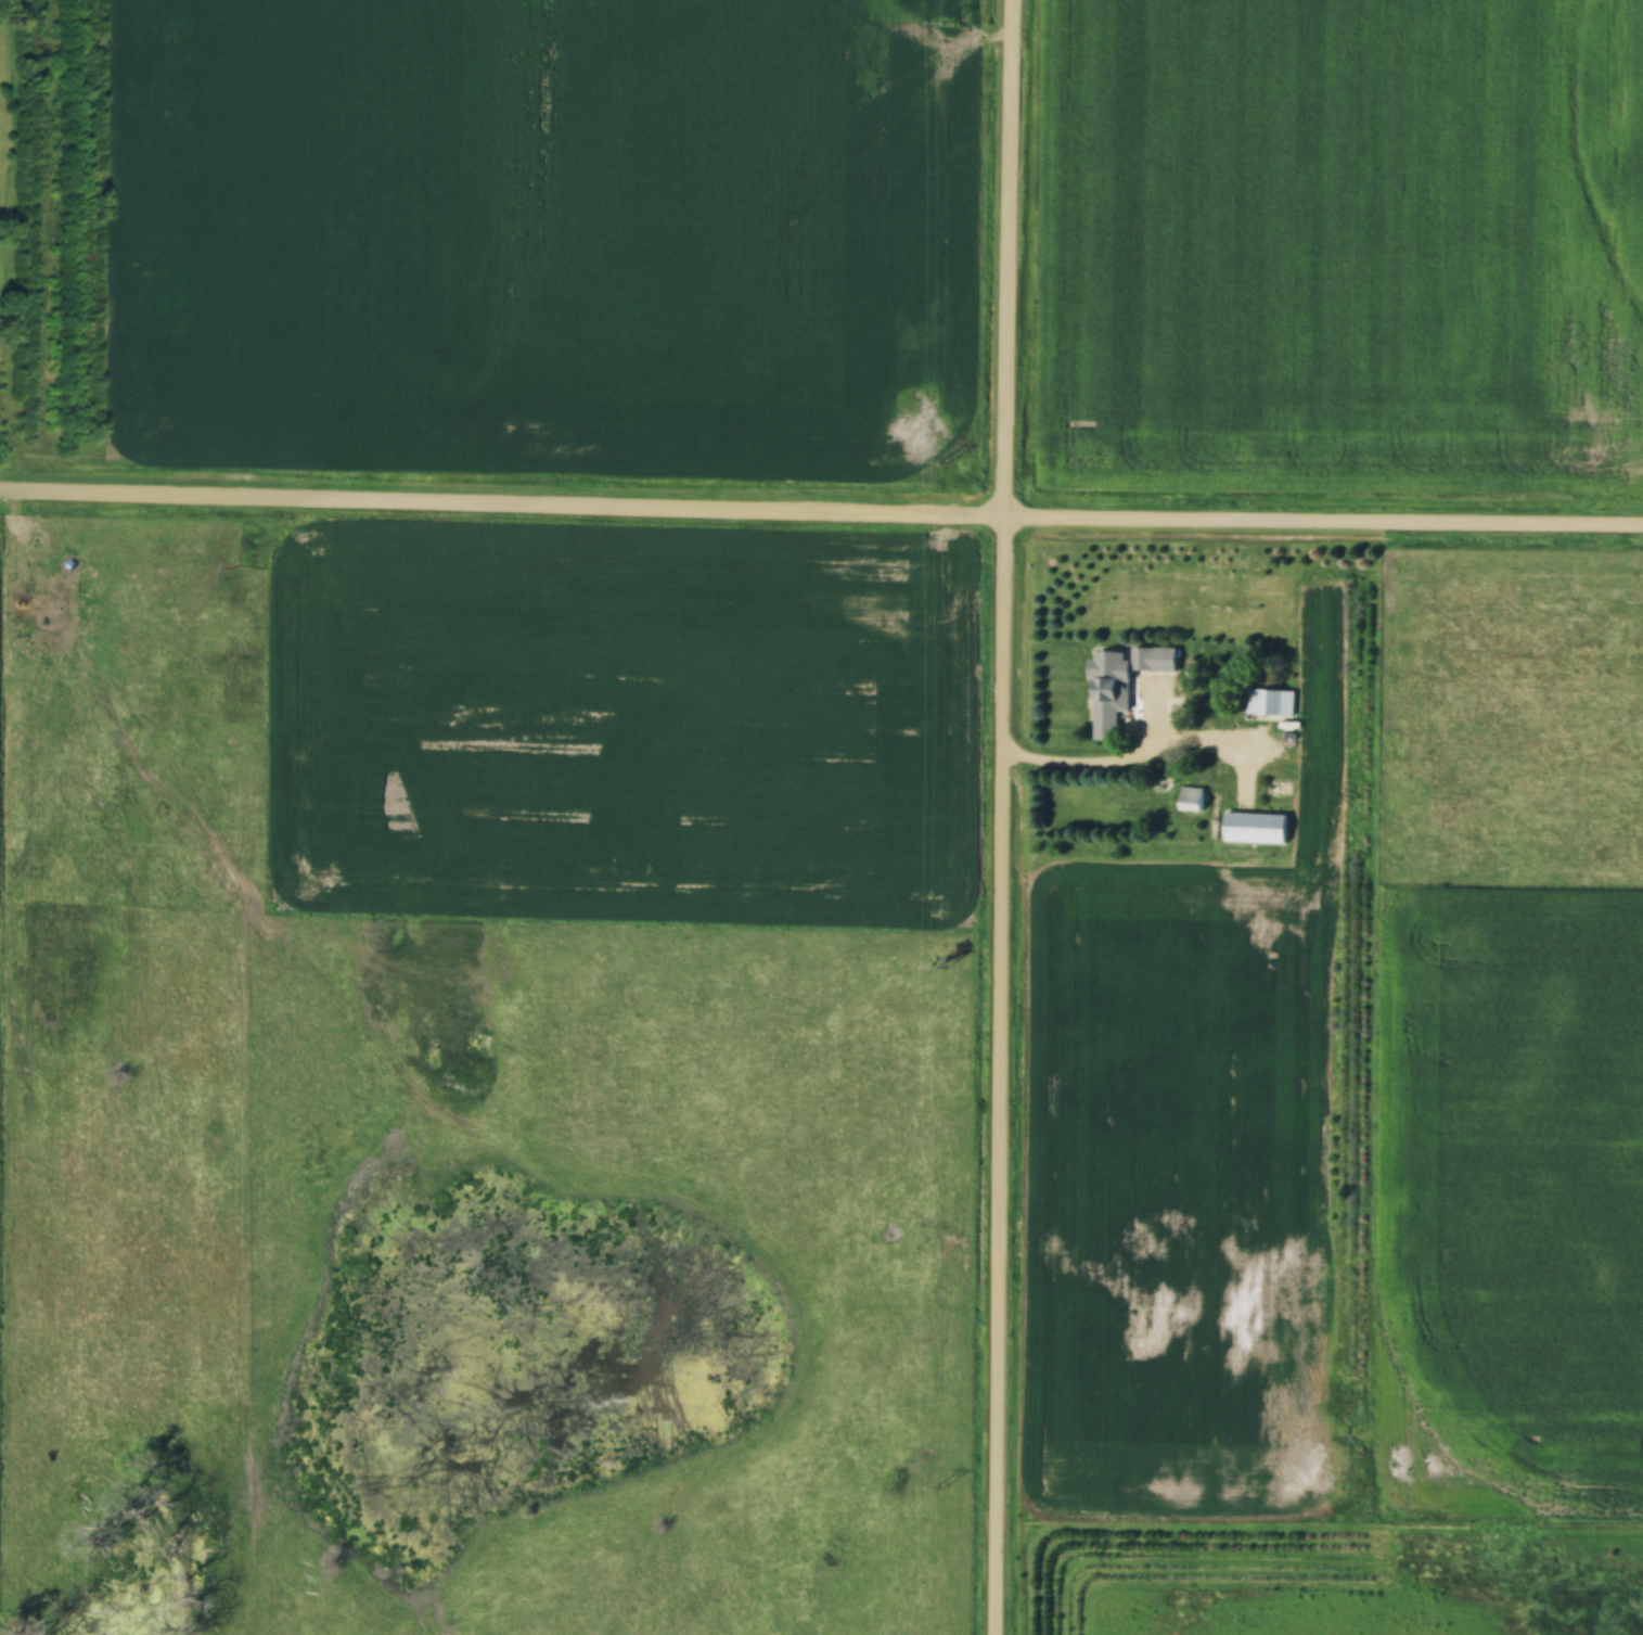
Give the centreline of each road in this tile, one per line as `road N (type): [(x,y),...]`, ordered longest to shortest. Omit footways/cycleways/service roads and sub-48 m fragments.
road 1 (residential): [(1642,523),(999,518),(0,492)]
road 2 (residential): [(989,1634),(1009,0)]

